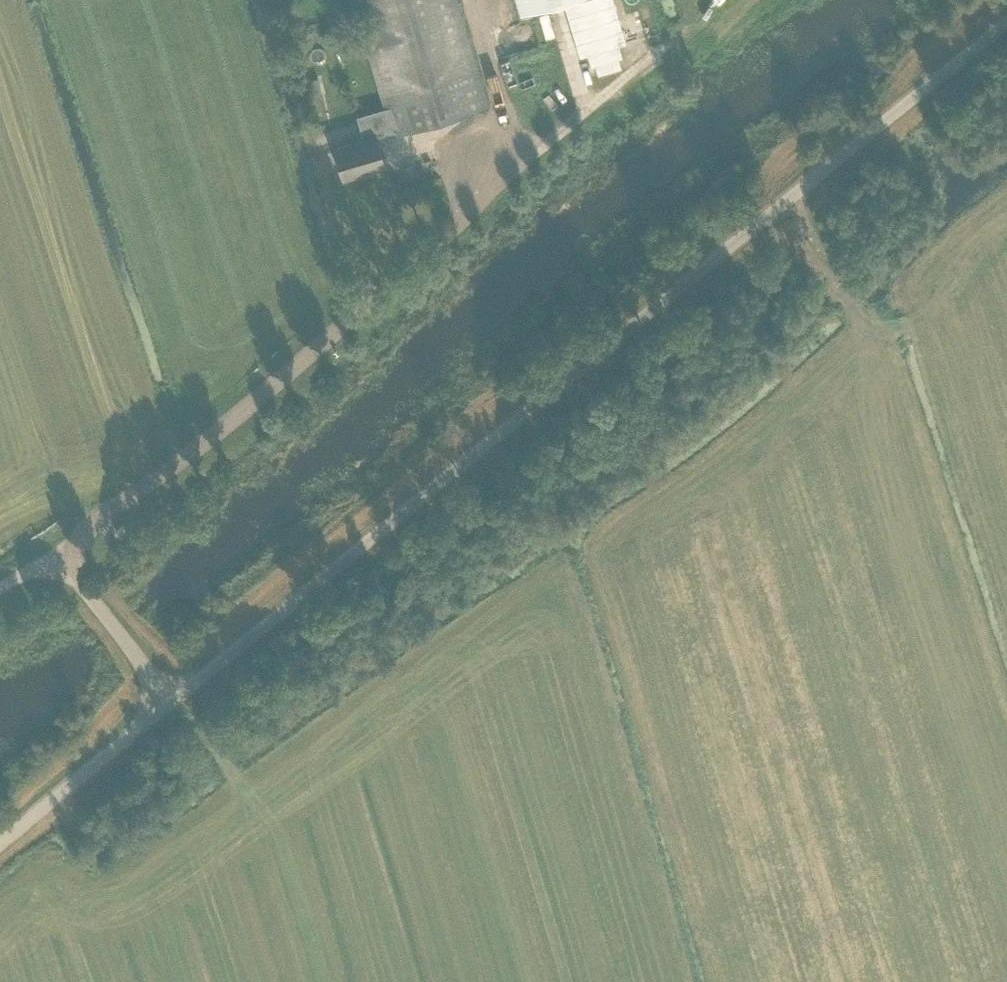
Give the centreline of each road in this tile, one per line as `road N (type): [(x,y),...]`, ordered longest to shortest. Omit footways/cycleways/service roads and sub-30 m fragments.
road 1 (unclassified): [(174,704),(1006,21)]
road 2 (unclassified): [(47,549),(512,175)]
road 3 (track): [(723,0),(512,175),(471,0)]
road 4 (unclassified): [(0,852),(174,704)]
road 5 (unclassified): [(174,704),(47,549)]

